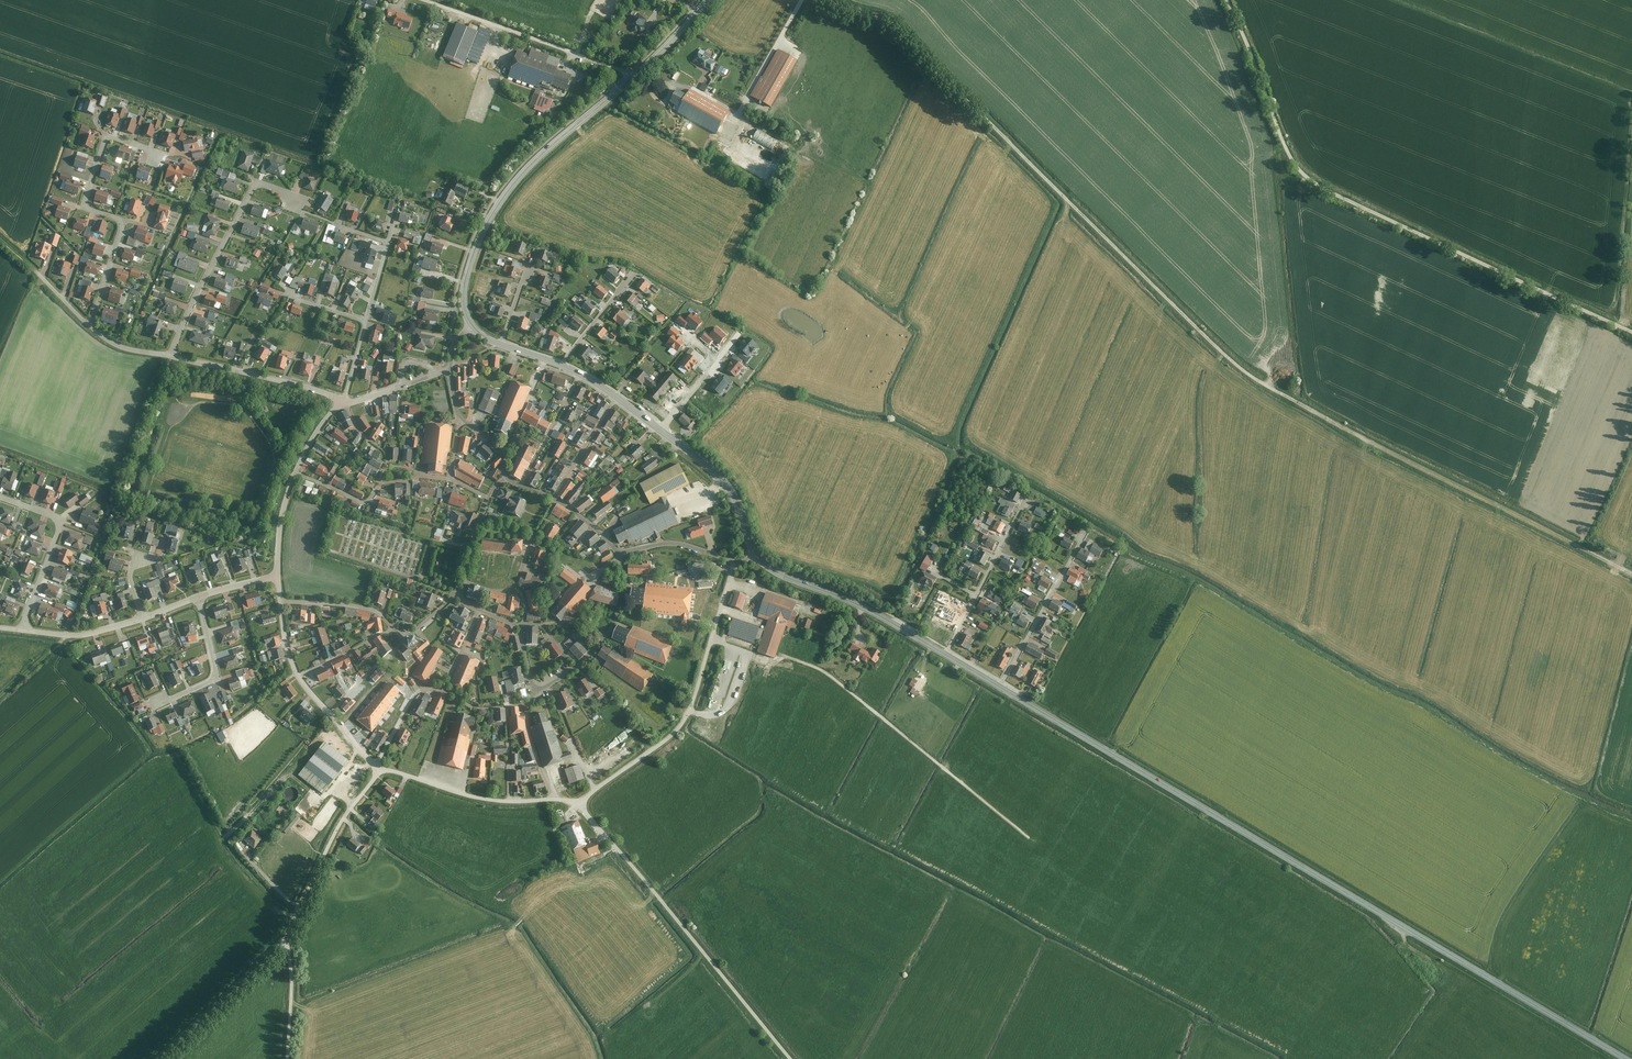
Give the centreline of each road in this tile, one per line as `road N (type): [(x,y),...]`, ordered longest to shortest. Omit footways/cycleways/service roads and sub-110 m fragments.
road 1 (track): [(1631,576),(1284,397),(1219,352),(912,40),(883,19),(829,0)]
road 2 (secondary): [(1000,687),(1626,1058)]
road 3 (residential): [(1228,0),(1285,145),(1314,183),(1631,333)]
road 4 (track): [(756,659),(779,667),(782,655),(818,669),(1029,839)]
road 5 (residential): [(553,799),(584,799),(671,737),(688,715),(738,563)]
road 6 (secondary): [(635,76),(544,153),(493,213),(465,286),(474,328)]
road 7 (residential): [(89,324),(124,223),(84,209),(105,139),(151,150),(156,158)]
road 8 (residential): [(171,357),(257,183),(294,202)]
road 9 (unclassified): [(635,76),(423,0)]
road 10 (secondary): [(753,556),(947,656)]
road 11 (residential): [(283,942),(333,835),(381,771)]
road 12 (residential): [(21,630),(63,520),(0,498)]
road 13 (residential): [(171,357),(346,404)]
road 14 (unclassified): [(1024,507),(947,656)]
road 15 (residential): [(1000,687),(1082,543)]
road 16 (secondary): [(661,430),(729,490),(753,556)]
road 17 (residential): [(199,597),(217,679),(155,707)]
road 18 (residential): [(555,500),(516,585),(525,602),(523,624)]
road 19 (residential): [(381,771),(509,802)]
road 20 (residential): [(621,554),(625,584),(616,620),(577,667)]
road 21 (residential): [(581,375),(521,485)]
road 22 (residential): [(143,619),(71,636),(21,630)]
road 23 (residential): [(621,554),(675,544),(738,563)]

